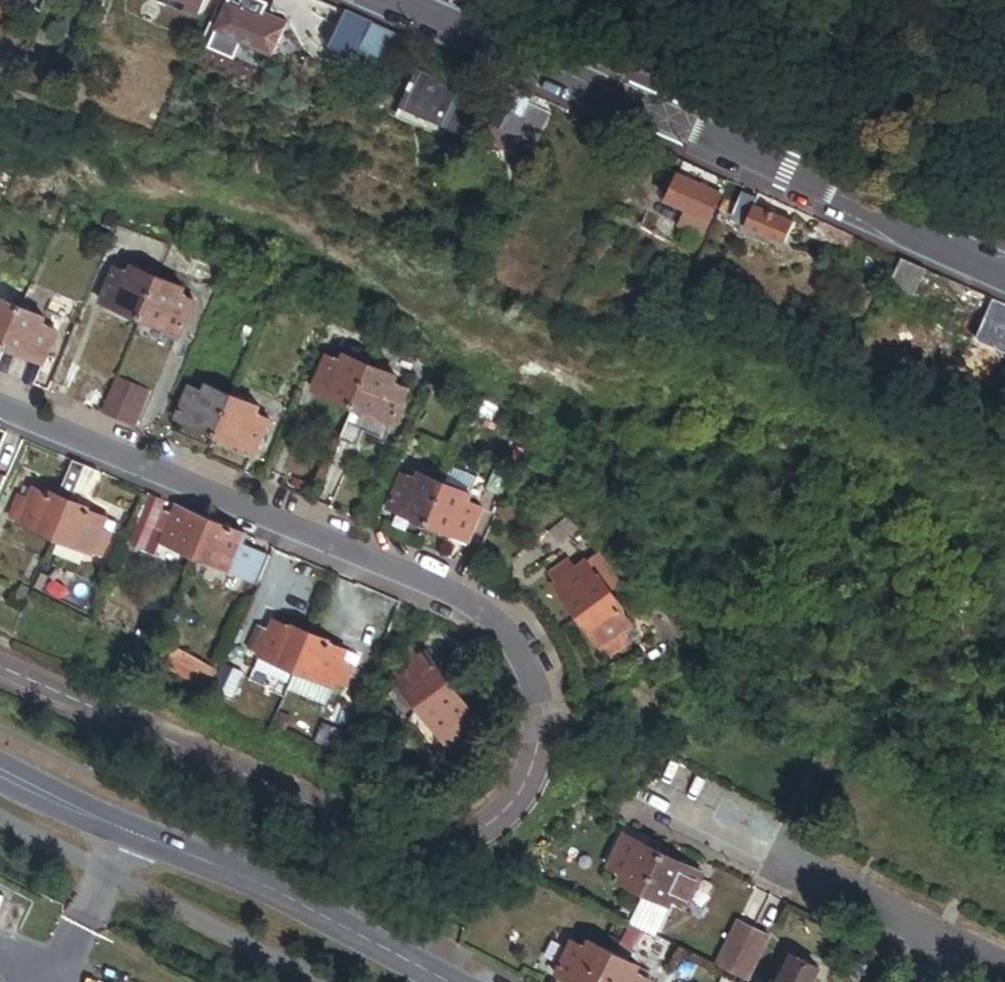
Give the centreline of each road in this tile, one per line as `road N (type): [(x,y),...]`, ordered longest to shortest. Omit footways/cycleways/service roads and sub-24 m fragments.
road 1 (residential): [(0,673),(316,815),(415,845),(471,833),(509,802),(522,783),(536,722),(522,661),(486,615),(0,411)]
road 2 (tertiary): [(390,0),(1004,271)]
road 3 (secondary): [(0,772),(436,981)]
road 4 (residential): [(785,864),(935,938)]

